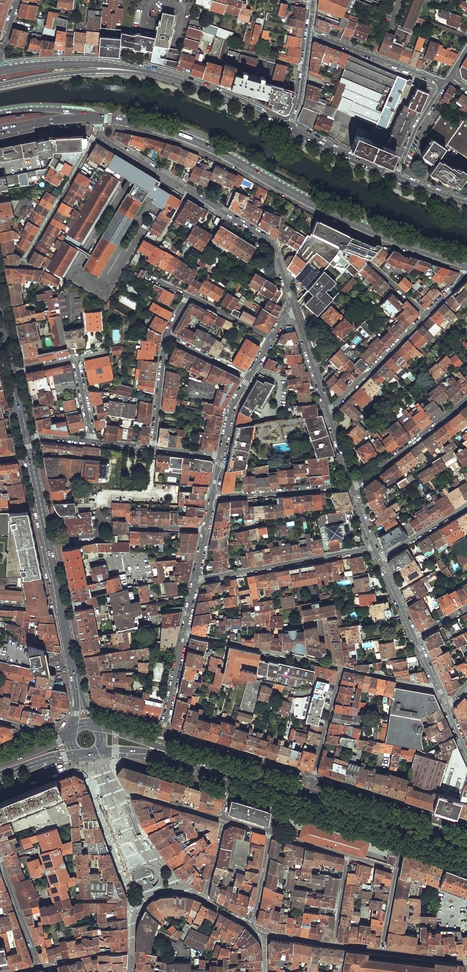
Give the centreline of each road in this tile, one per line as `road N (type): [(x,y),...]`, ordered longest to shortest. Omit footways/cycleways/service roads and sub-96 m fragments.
road 1 (primary): [(466,265),(324,210),(188,138),(98,119)]
road 2 (residential): [(295,313),(270,241),(99,137)]
road 3 (primary): [(31,456),(77,681)]
road 4 (residential): [(373,547),(196,579)]
road 5 (residential): [(0,266),(22,266),(99,137)]
road 6 (primary): [(309,791),(151,743)]
road 7 (primary): [(466,840),(309,791)]
road 8 (residential): [(342,668),(184,633)]
road 9 (primary): [(0,71),(76,63),(157,75)]
road 10 (primary): [(0,85),(102,71),(157,75)]
road 11 (residential): [(0,855),(36,957),(35,967),(9,971)]
road 12 (residential): [(309,33),(444,83)]
road 13 (residential): [(352,486),(466,400)]
road 14 (primary): [(157,75),(288,128)]
road 15 (residential): [(213,495),(352,486)]
road 16 (residential): [(426,315),(327,410)]
road 17 (primary): [(100,750),(158,754),(231,775)]
road 18 (residential): [(309,791),(342,668)]

